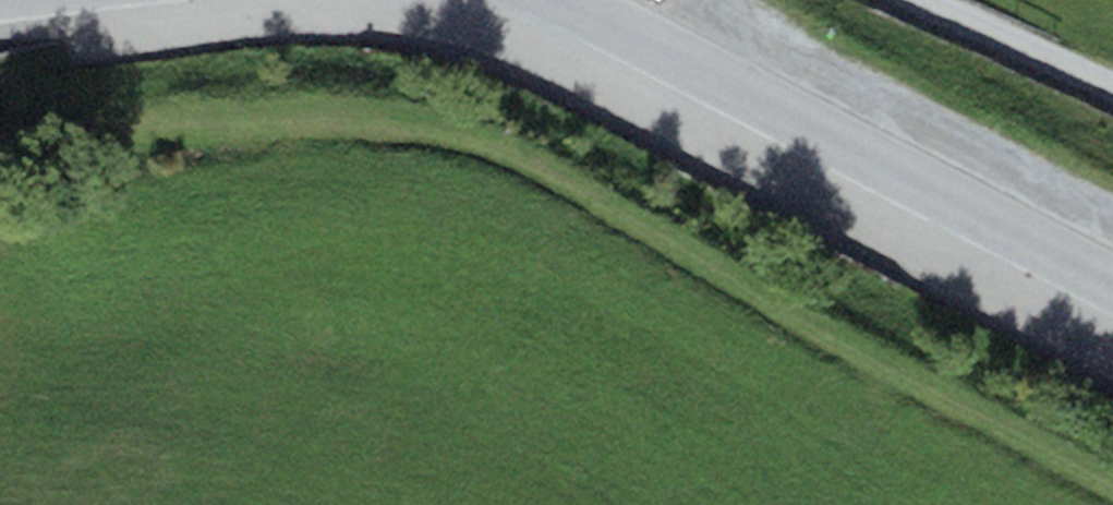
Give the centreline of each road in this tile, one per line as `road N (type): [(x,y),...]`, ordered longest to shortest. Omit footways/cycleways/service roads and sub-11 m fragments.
road 1 (tertiary): [(559,0),(1112,289)]
road 2 (unclassified): [(1112,86),(919,0)]

